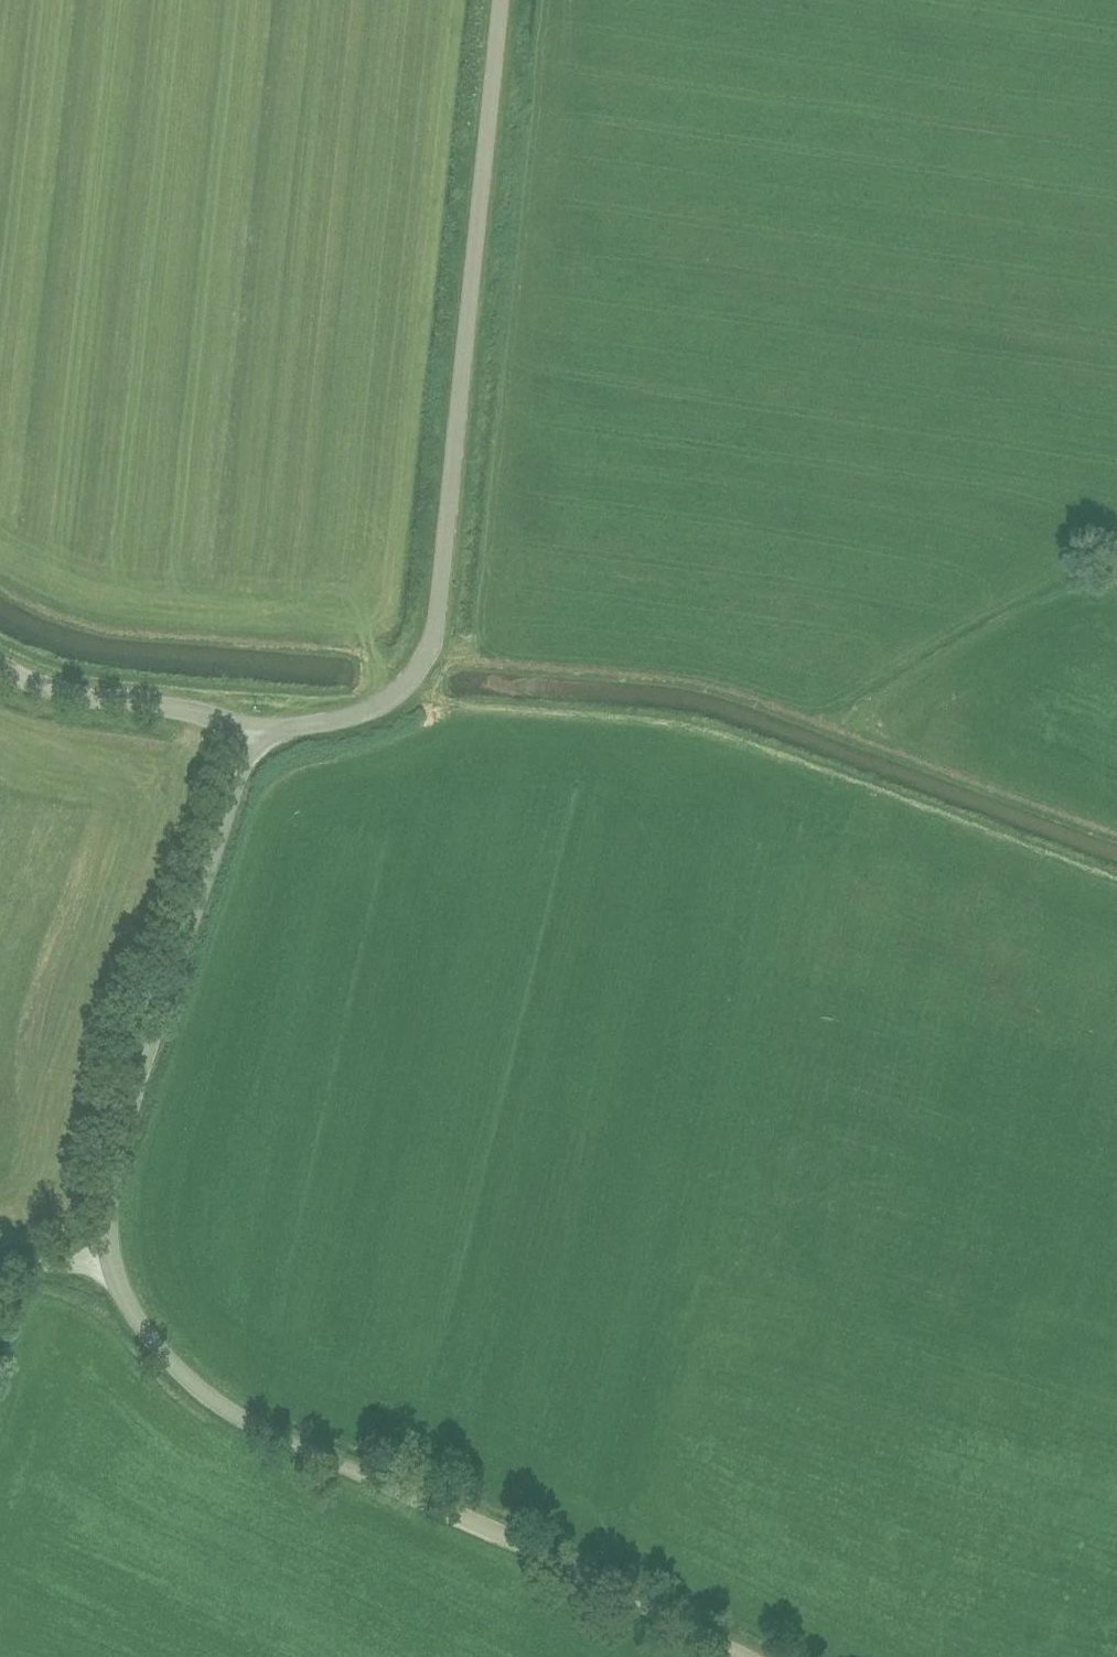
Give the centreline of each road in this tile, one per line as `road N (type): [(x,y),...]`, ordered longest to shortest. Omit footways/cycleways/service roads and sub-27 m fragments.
road 1 (unclassified): [(739,1656),(519,1542),(211,1401),(158,1346),(120,1286),(109,1229),(113,1189),(254,729)]
road 2 (unclassified): [(254,729),(318,724),(379,705),(415,677),(441,619),(504,0)]
road 3 (unclassified): [(254,729),(63,693),(0,671)]

